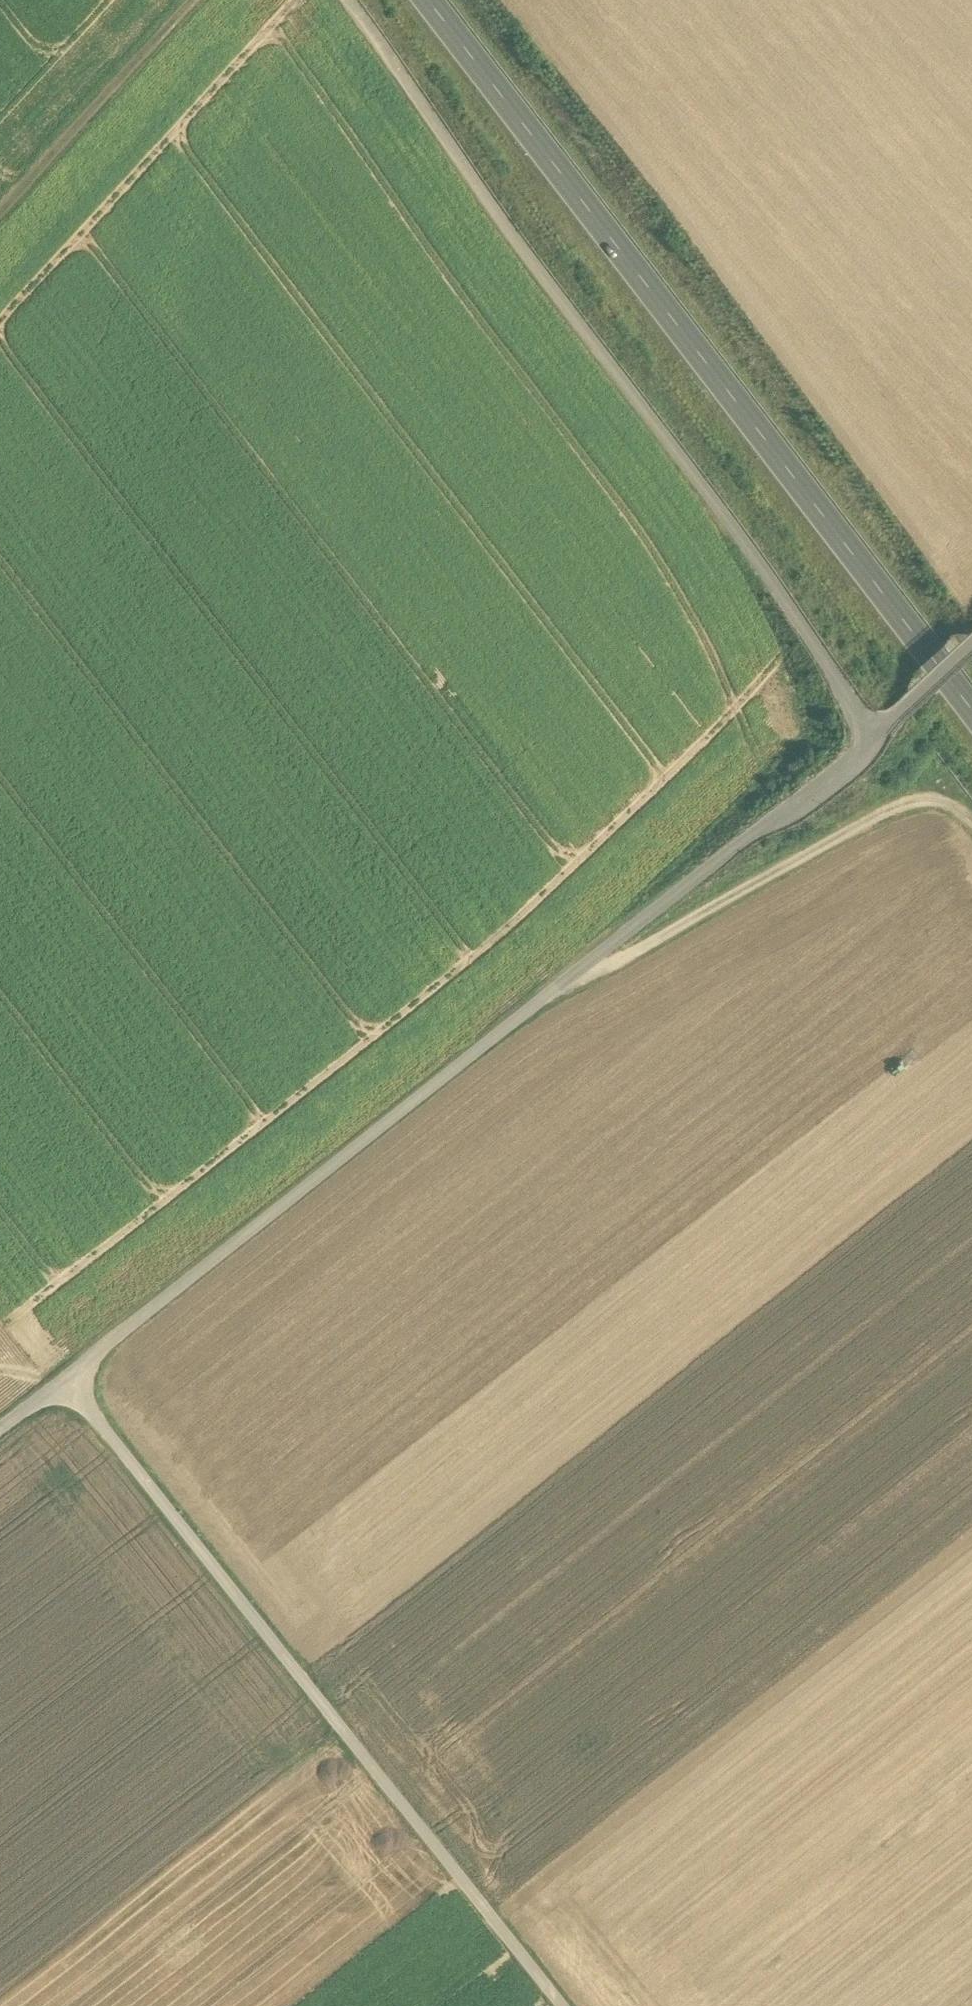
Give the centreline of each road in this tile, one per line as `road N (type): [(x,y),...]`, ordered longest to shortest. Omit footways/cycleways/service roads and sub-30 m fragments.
road 1 (track): [(971,646),(878,735),(0,1430)]
road 2 (track): [(878,735),(728,517),(343,0)]
road 3 (secondary): [(427,0),(971,710)]
road 4 (track): [(565,2005),(67,1378)]
road 5 (track): [(971,782),(949,783),(766,876),(599,973),(586,963)]
road 6 (track): [(0,216),(202,0)]

